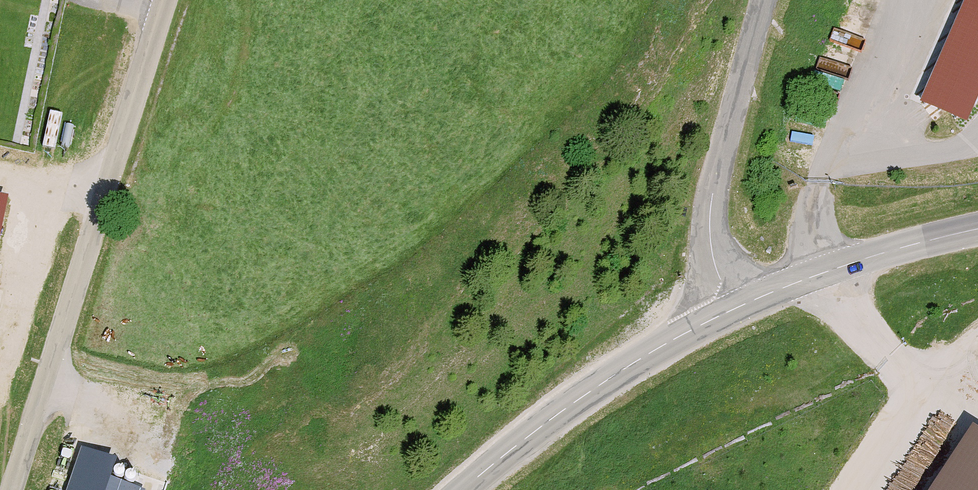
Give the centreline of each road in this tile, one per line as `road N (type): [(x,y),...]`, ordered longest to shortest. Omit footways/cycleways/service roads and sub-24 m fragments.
road 1 (unclassified): [(13,489),(167,0)]
road 2 (secondary): [(452,489),(645,353),(738,305)]
road 3 (unclassified): [(738,305),(720,283),(707,240),(709,190),(761,0)]
road 4 (secondary): [(738,305),(977,228)]
road 5 (track): [(49,369),(96,406),(117,478)]

